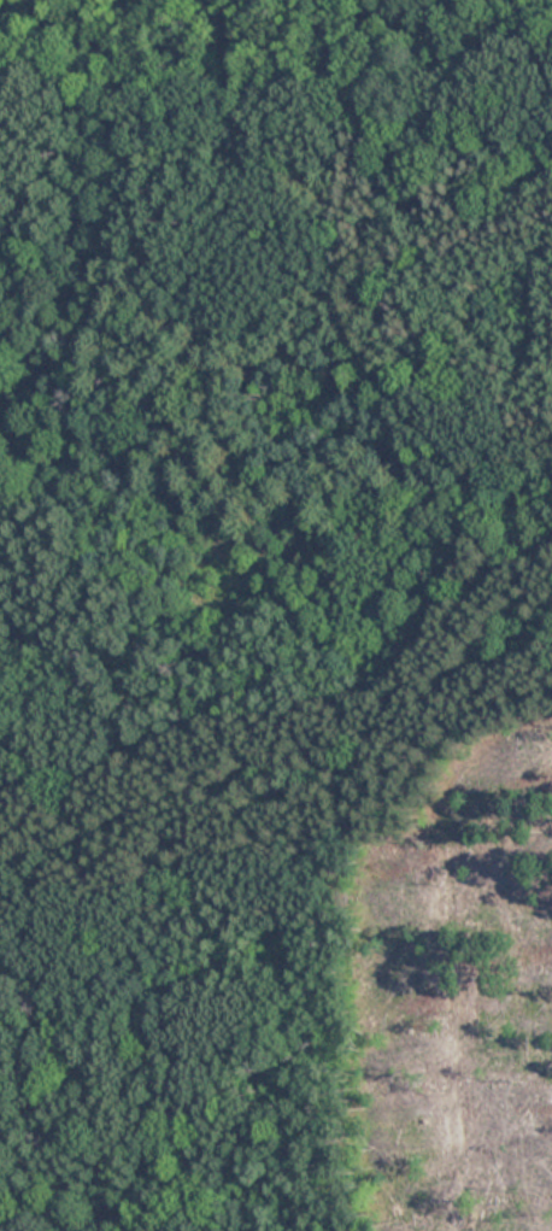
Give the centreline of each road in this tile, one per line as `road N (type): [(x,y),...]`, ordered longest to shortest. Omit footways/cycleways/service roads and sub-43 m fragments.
road 1 (track): [(0,637),(319,539),(551,504)]

